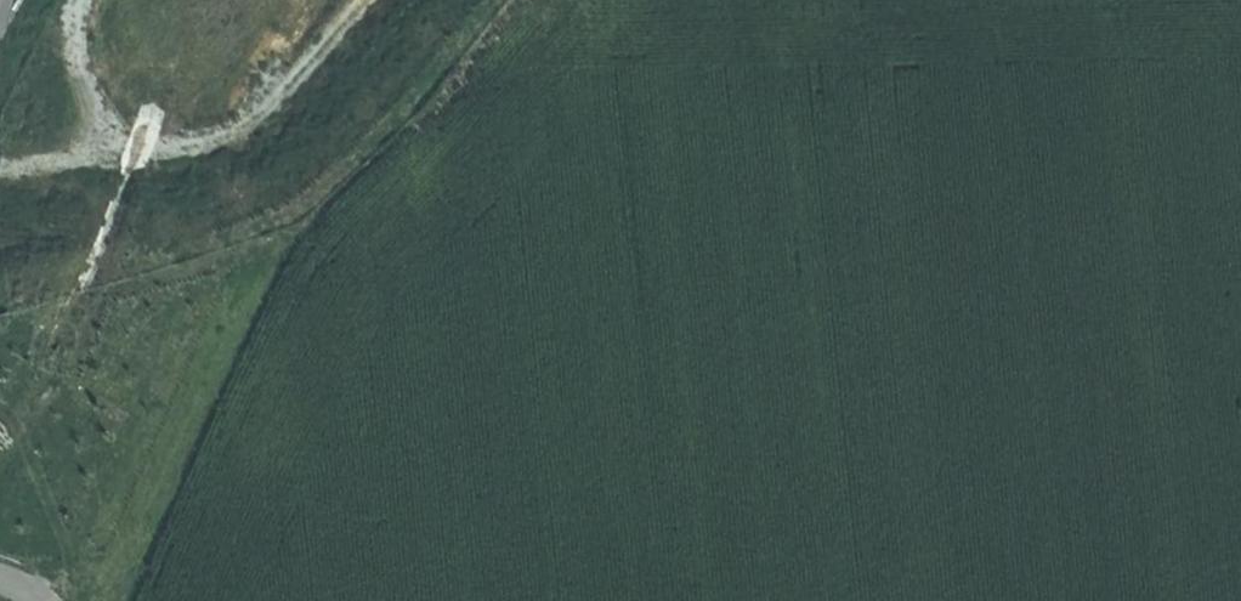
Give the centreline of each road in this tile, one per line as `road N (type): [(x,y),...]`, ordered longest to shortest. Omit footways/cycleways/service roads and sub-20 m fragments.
road 1 (track): [(0,358),(272,261),(323,198),(427,0)]

